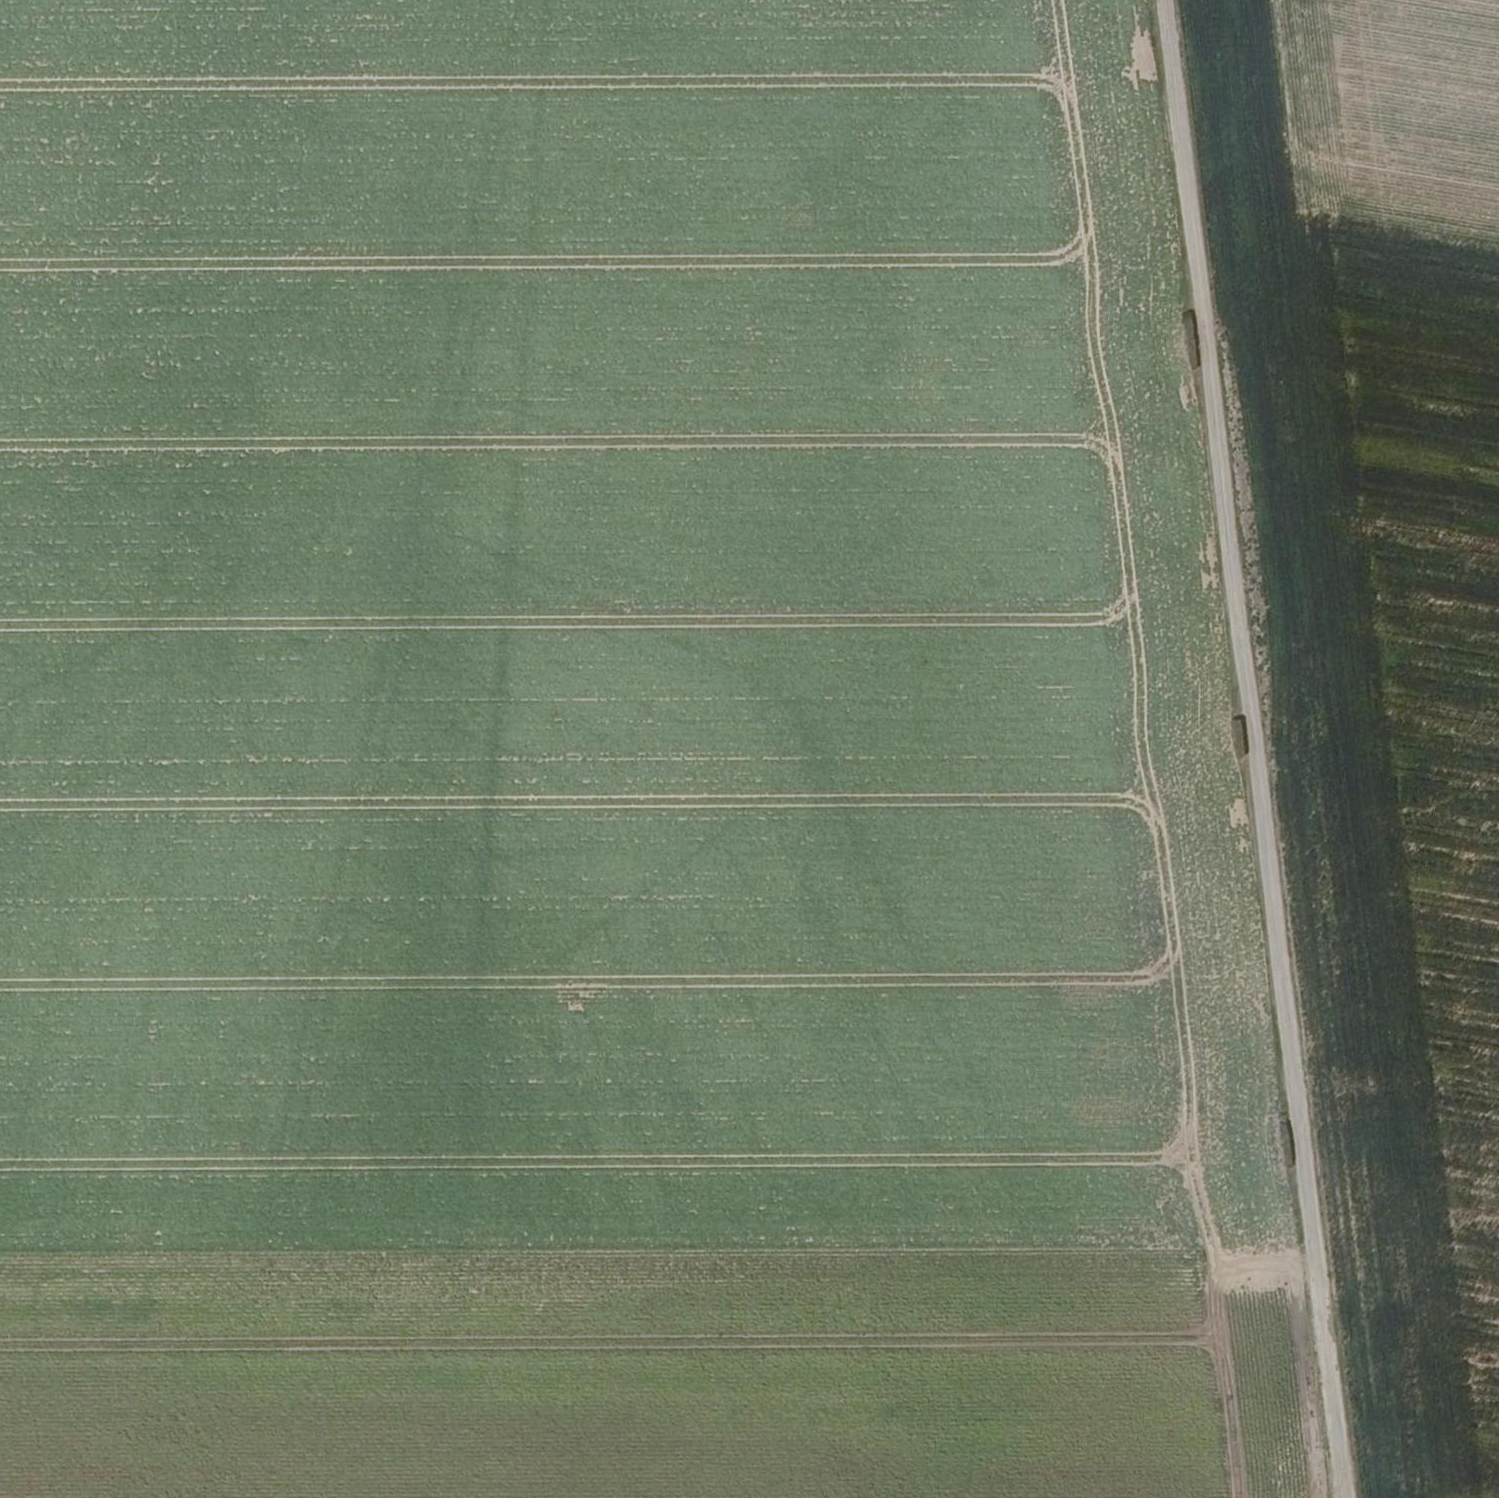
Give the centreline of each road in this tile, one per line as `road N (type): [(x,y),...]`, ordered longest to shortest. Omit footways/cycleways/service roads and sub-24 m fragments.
road 1 (track): [(1354,1497),(1171,0)]

